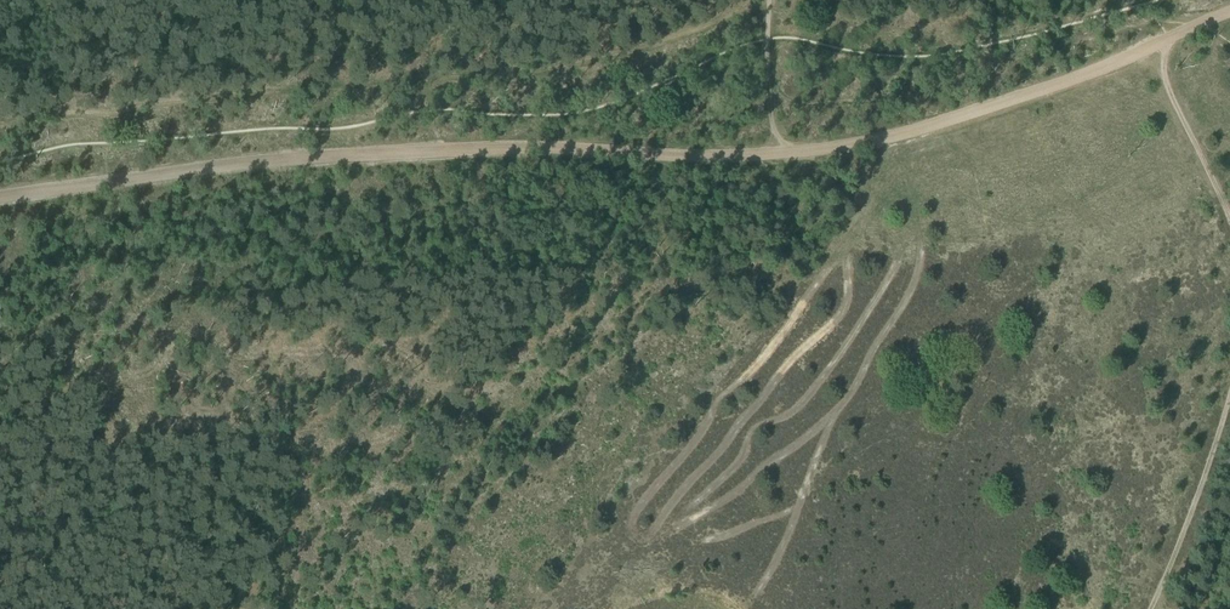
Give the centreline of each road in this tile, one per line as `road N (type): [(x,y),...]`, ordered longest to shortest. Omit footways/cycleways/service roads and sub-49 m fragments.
road 1 (track): [(774,153),(467,145),(146,174),(0,197)]
road 2 (track): [(1154,46),(887,137),(774,153)]
road 3 (track): [(1153,608),(1229,383)]
road 4 (track): [(1229,220),(1162,80),(1154,46)]
road 5 (track): [(774,153),(769,0)]

